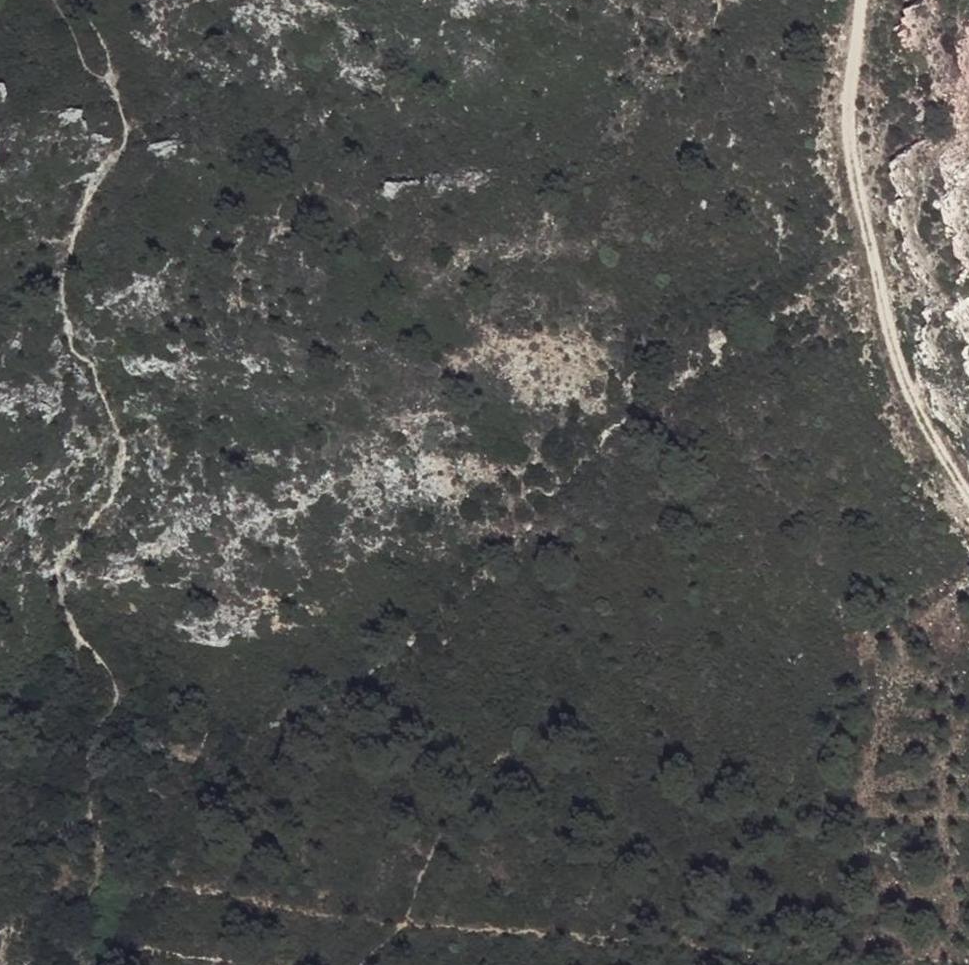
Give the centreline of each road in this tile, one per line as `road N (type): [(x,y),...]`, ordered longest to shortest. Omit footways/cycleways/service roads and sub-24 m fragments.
road 1 (track): [(968,486),(903,382),(847,127),(859,0)]

